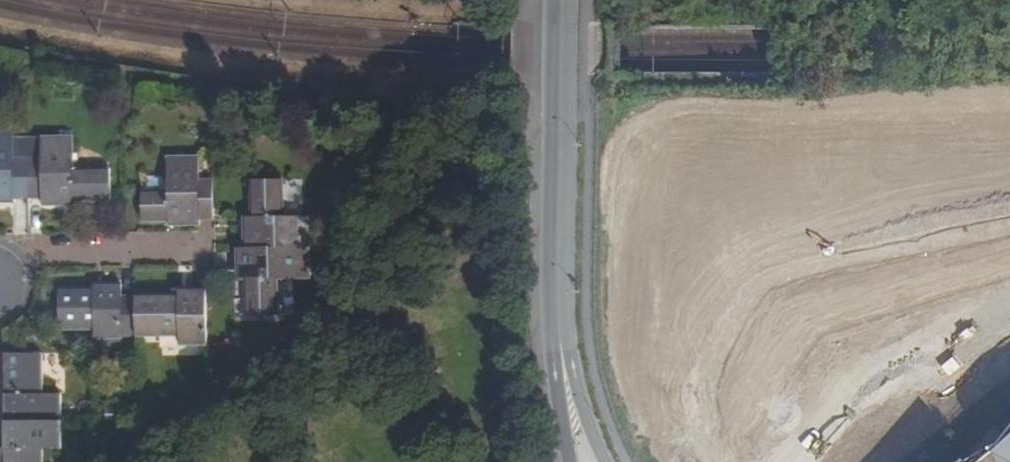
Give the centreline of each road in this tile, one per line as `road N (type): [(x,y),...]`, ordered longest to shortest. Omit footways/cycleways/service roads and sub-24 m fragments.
road 1 (unclassified): [(564,5),(558,292),(573,416),(597,461)]

